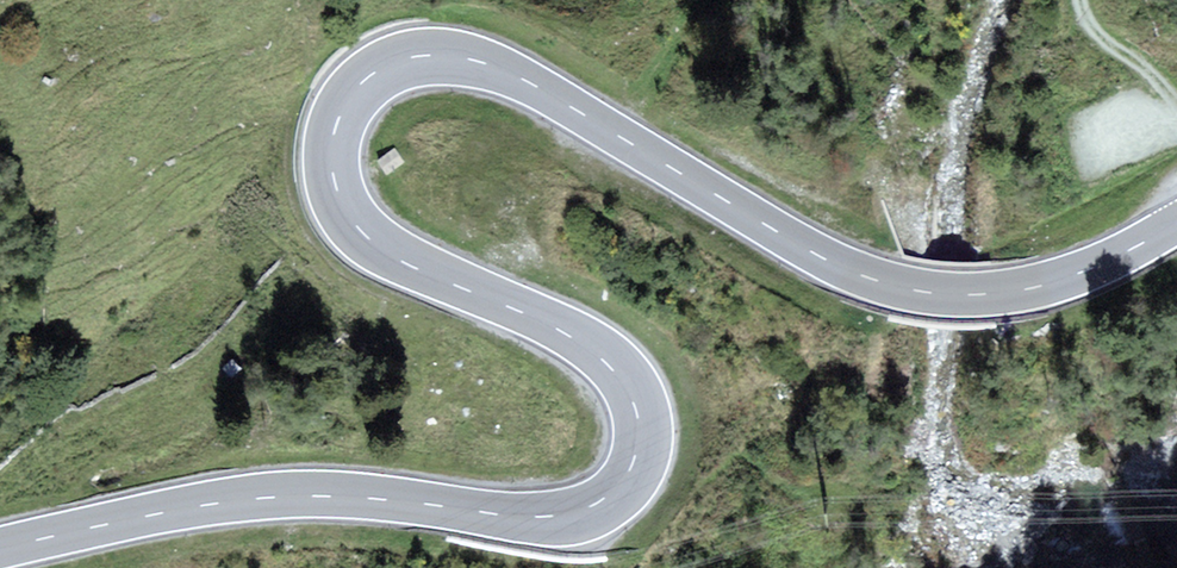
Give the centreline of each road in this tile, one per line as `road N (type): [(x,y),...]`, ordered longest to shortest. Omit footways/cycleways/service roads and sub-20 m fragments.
road 1 (primary): [(0,549),(267,498),(356,497),(571,517),(596,510),(633,478),(644,419),(609,360),(531,316),(417,269),(364,235),(347,212),(334,167),(339,124),(368,80),(412,59),(478,62),(530,83),(772,230),(889,284),(1014,293),(1089,270),(1176,225)]
road 2 (track): [(1176,98),(1096,36),(1080,0)]

